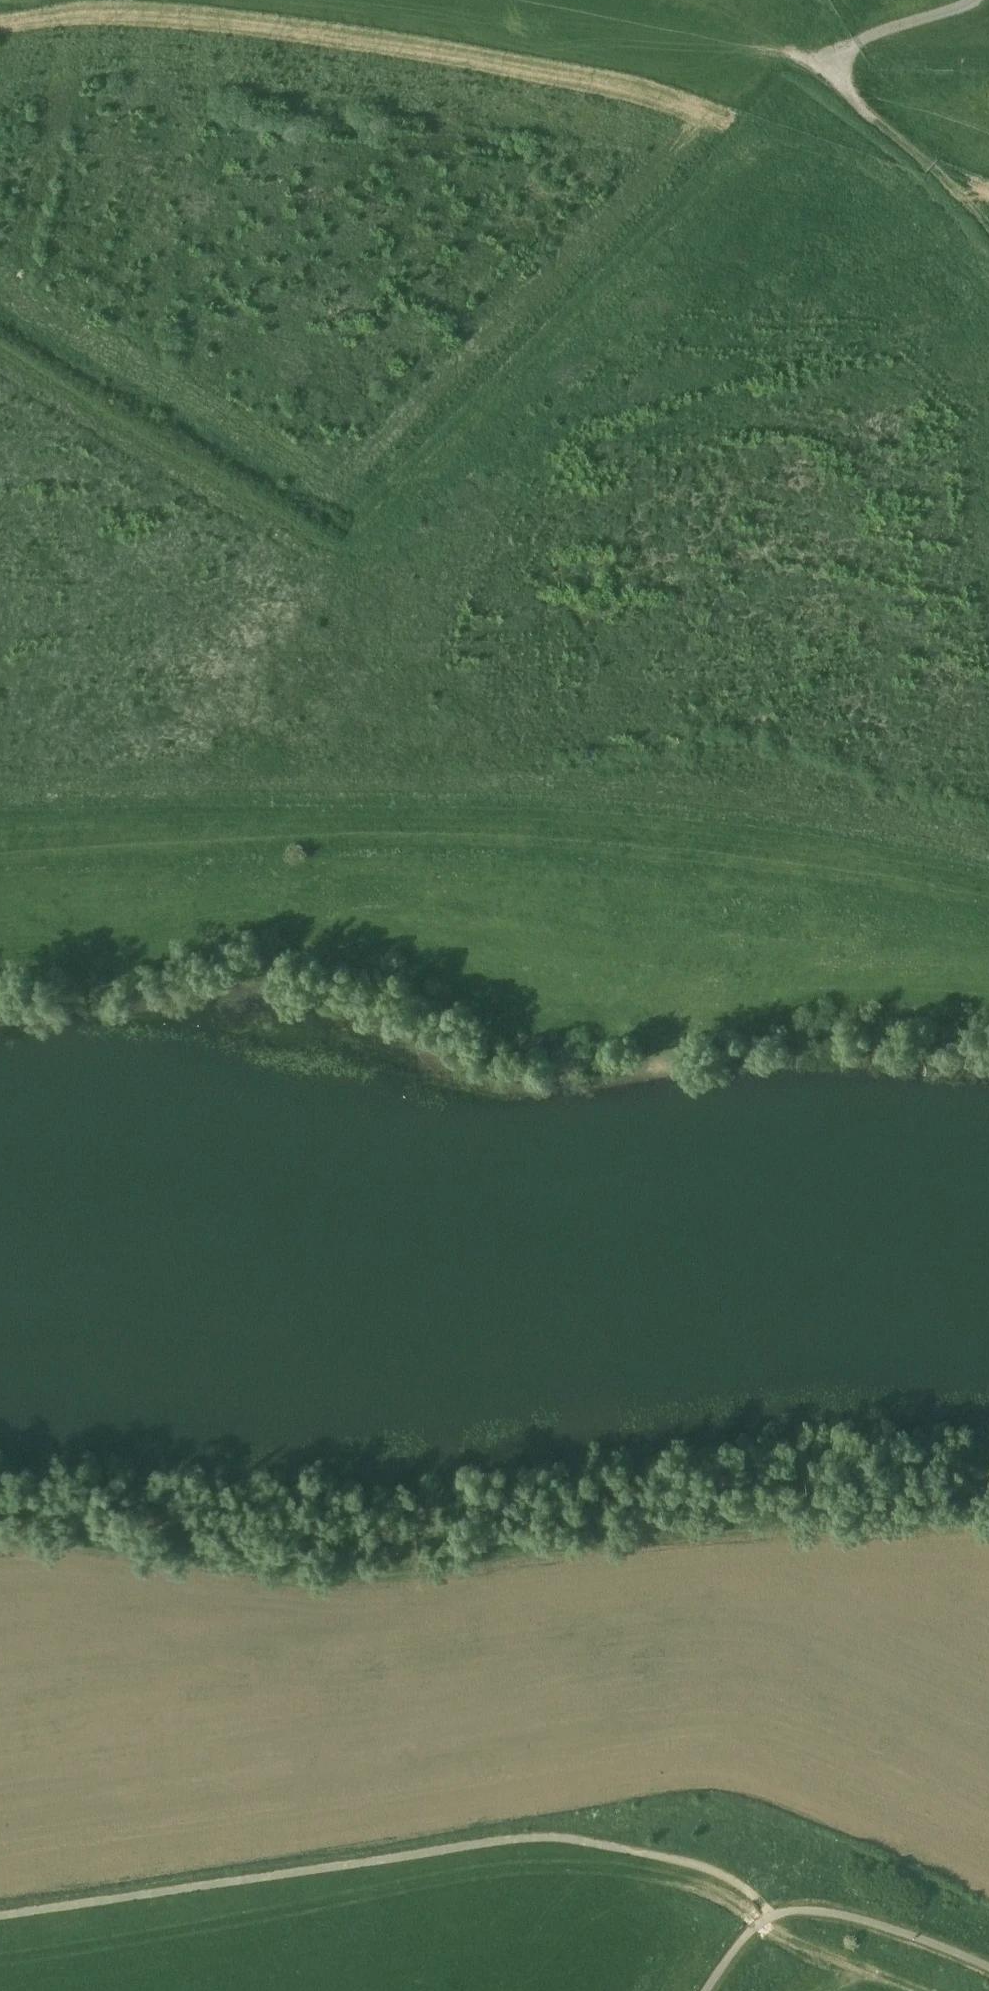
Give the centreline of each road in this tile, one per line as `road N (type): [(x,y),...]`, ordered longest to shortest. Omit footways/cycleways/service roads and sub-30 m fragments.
road 1 (track): [(988,226),(829,71),(862,40),(972,0)]

